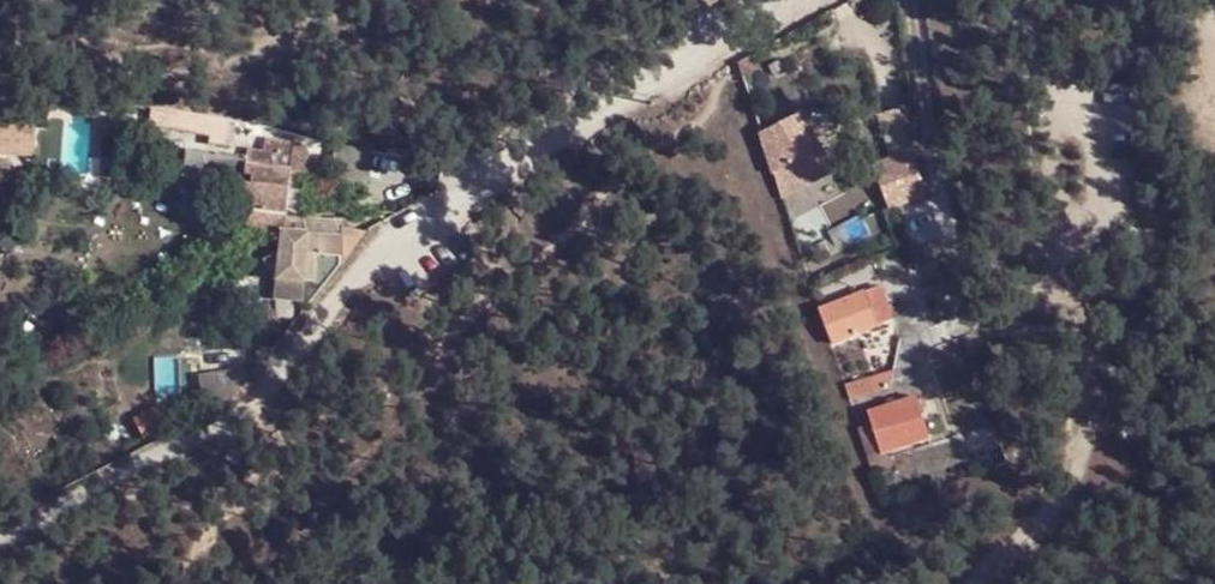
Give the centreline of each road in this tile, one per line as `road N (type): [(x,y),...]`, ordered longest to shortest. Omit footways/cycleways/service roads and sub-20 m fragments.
road 1 (track): [(472,192),(366,272),(227,423),(0,535)]
road 2 (unclassified): [(795,0),(472,192)]

